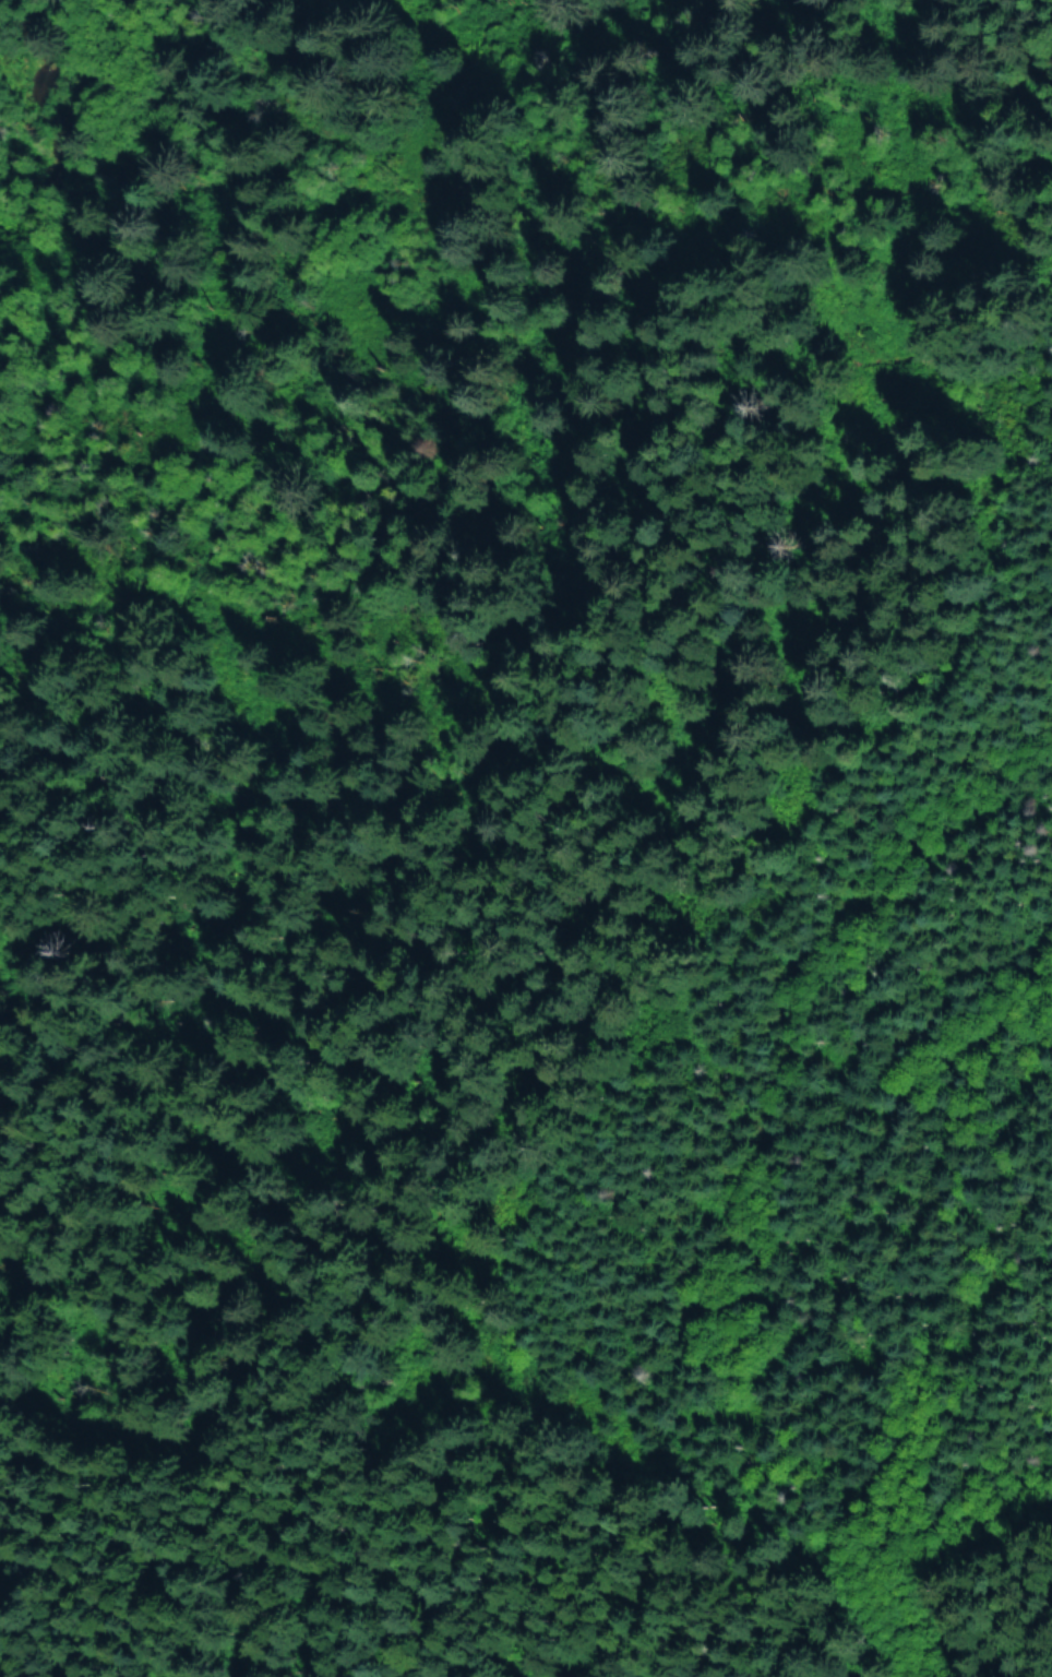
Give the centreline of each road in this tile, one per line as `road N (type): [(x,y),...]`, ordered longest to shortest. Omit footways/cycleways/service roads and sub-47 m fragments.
road 1 (track): [(864,1676),(727,1538),(564,1430)]

